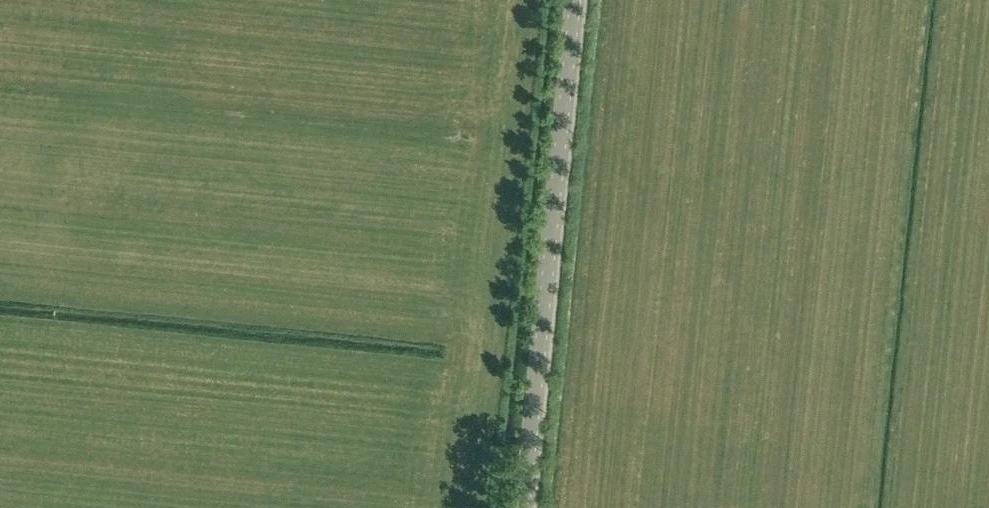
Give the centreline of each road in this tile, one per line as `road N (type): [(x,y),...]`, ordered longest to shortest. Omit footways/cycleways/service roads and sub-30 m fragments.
road 1 (tertiary): [(533,507),(583,0)]

